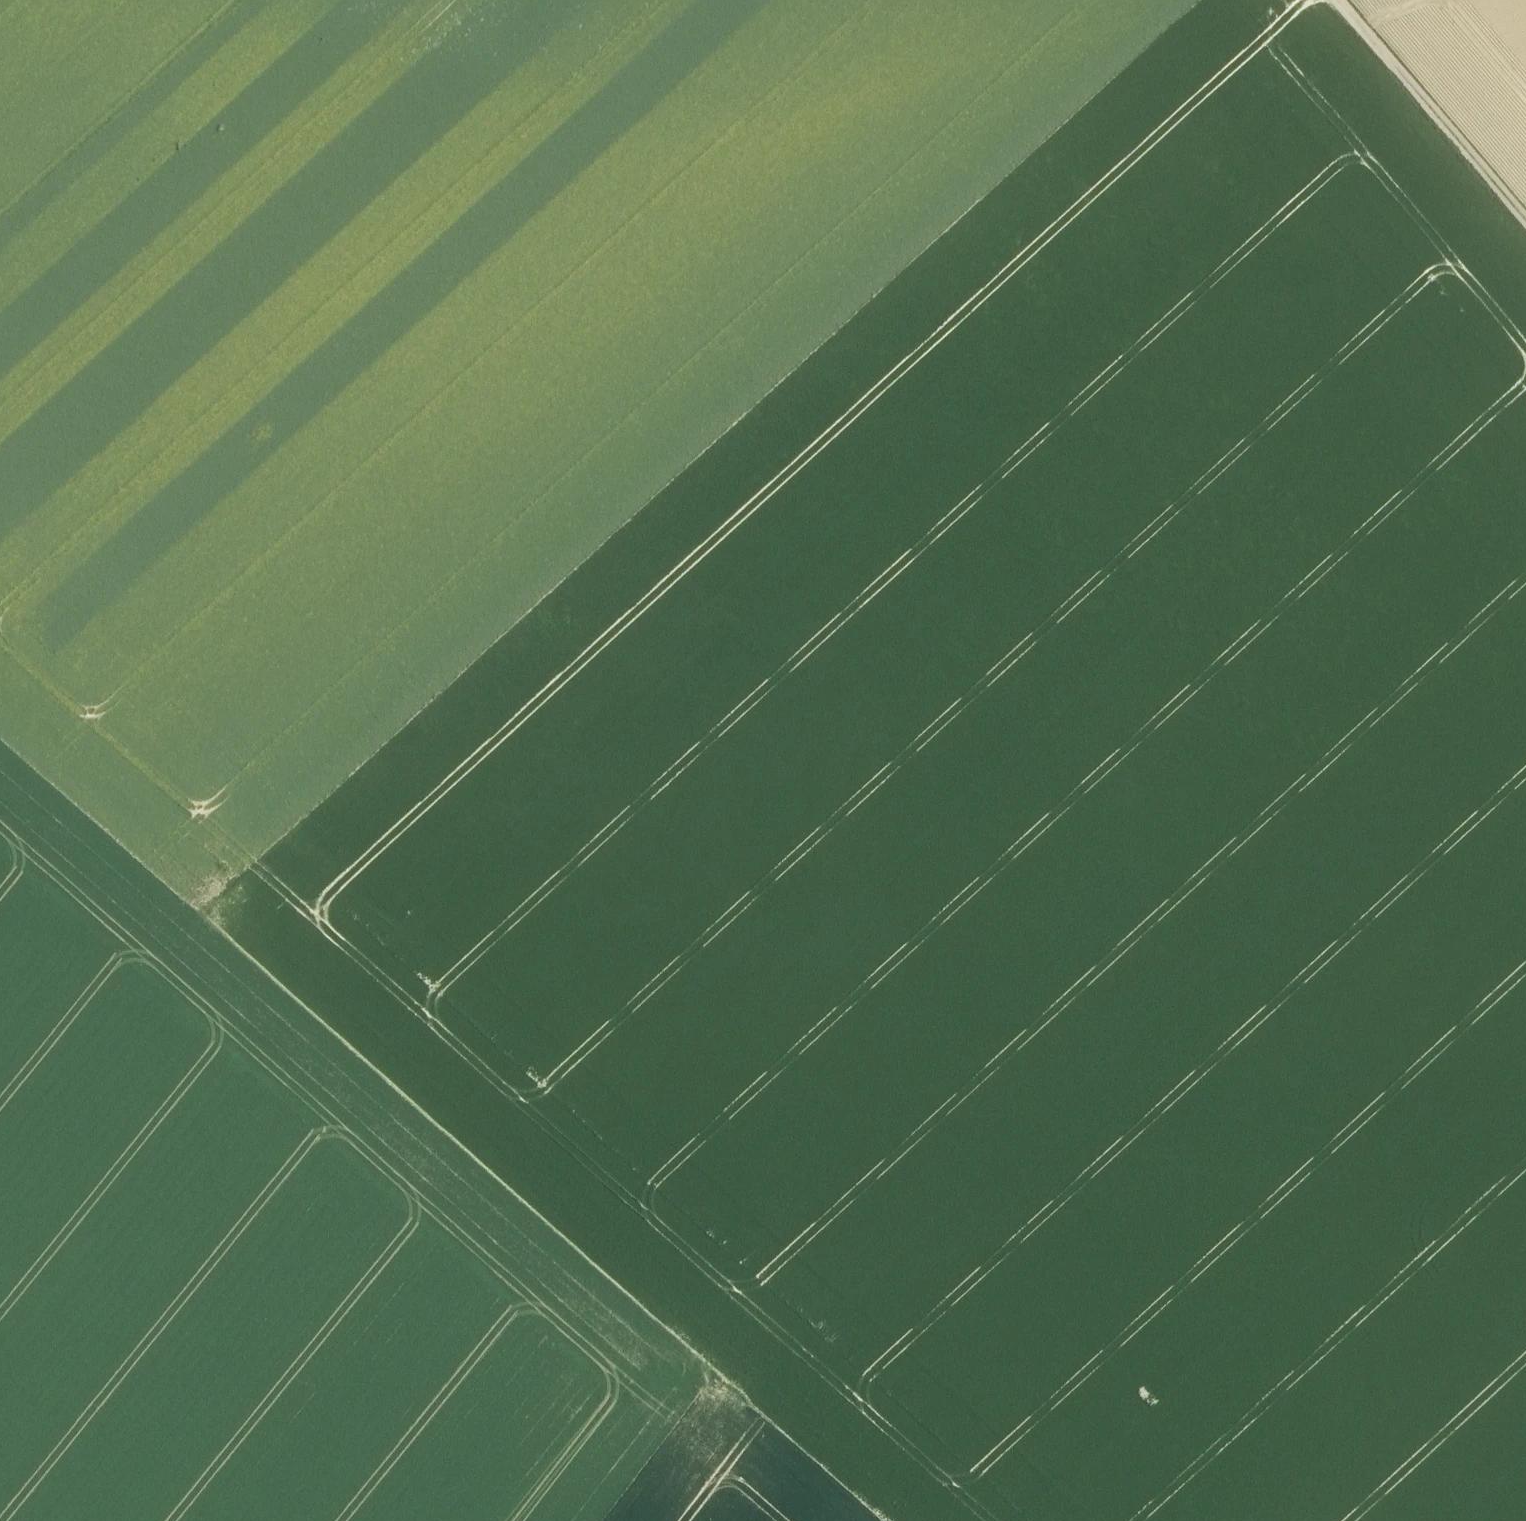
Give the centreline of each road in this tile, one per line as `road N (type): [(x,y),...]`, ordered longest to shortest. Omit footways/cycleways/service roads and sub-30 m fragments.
road 1 (track): [(1337,0),(1525,226)]

